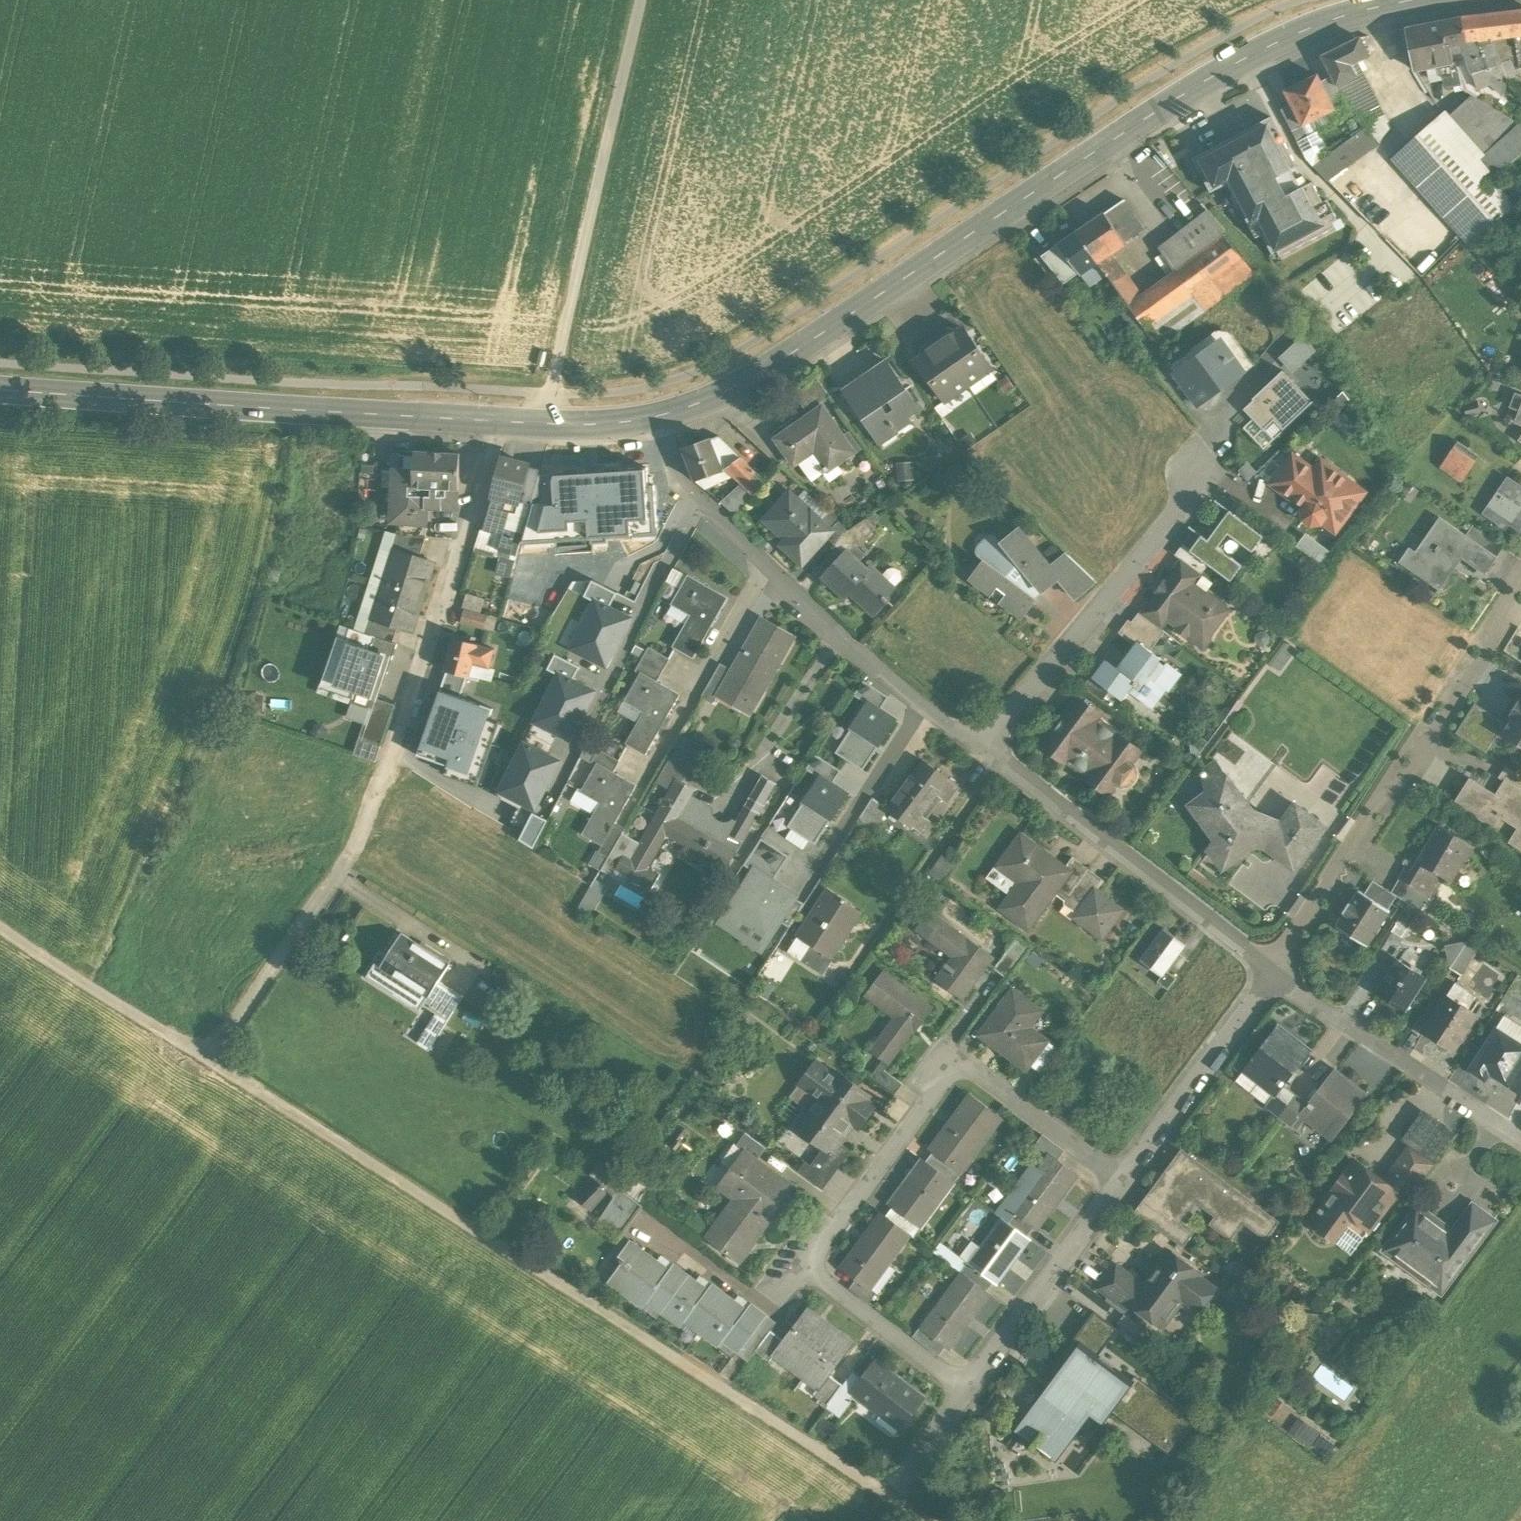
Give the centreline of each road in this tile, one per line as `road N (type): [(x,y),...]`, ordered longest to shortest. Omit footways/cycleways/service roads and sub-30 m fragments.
road 1 (track): [(0,913),(950,1520)]
road 2 (secondary): [(671,408),(794,349),(1234,65),(1343,16),(1407,0)]
road 3 (secondary): [(0,380),(505,415),(671,408)]
road 4 (residential): [(671,408),(692,484),(862,645),(989,744)]
road 5 (residential): [(810,1261),(963,1052),(1131,1171)]
road 6 (residential): [(1272,973),(1520,594)]
road 7 (track): [(643,0),(552,416)]
road 8 (residential): [(989,744),(1272,973)]
road 9 (residential): [(989,744),(1208,469)]
road 10 (residential): [(1520,1135),(1272,973)]
road 11 (residential): [(975,1381),(1131,1171)]
road 12 (residential): [(1131,1171),(1272,973)]
road 13 (residential): [(810,1261),(975,1381)]
road 14 (residential): [(652,1227),(777,1302),(810,1261)]
road 15 (residential): [(898,1489),(975,1381)]

